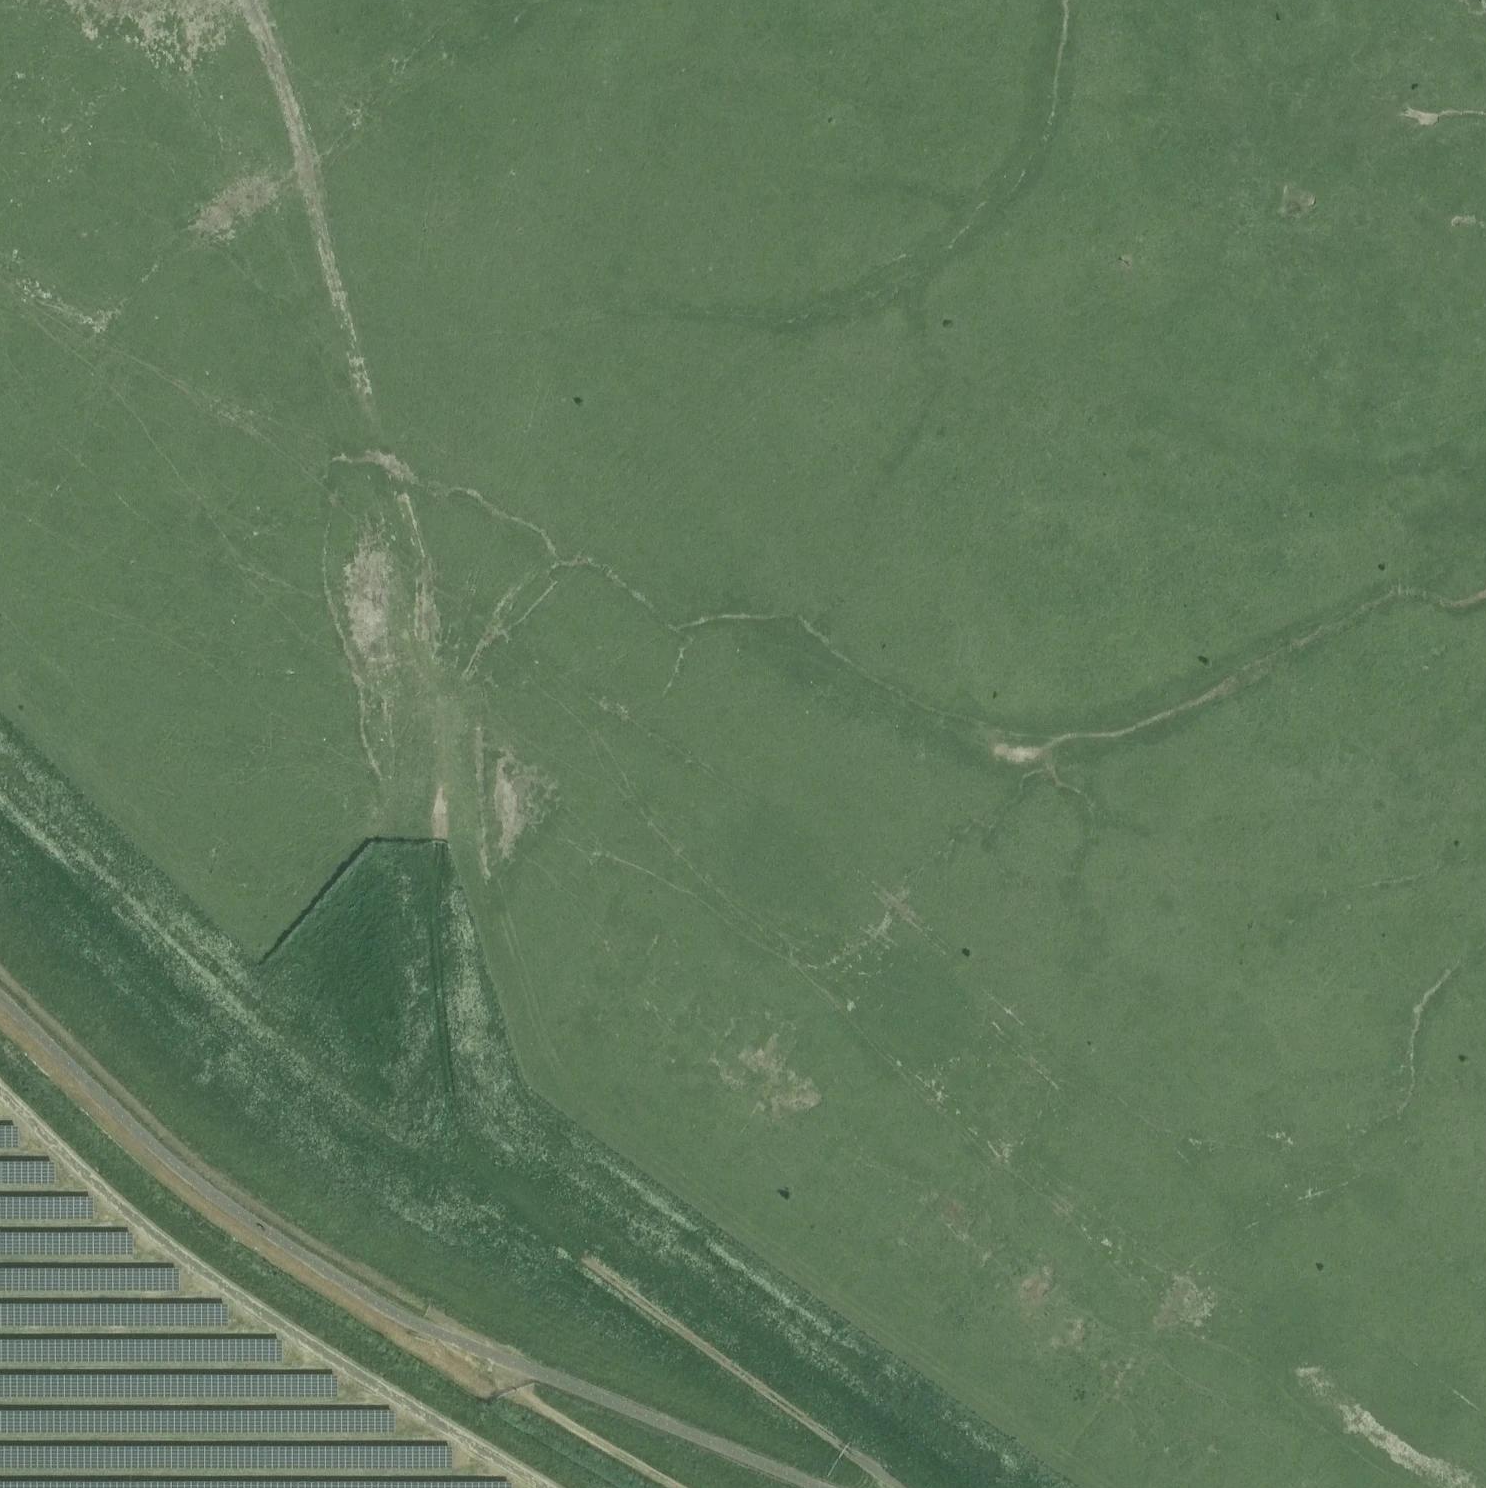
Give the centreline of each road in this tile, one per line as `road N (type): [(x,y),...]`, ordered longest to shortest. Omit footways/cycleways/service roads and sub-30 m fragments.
road 1 (track): [(0,869),(339,1177),(594,1269),(897,1487)]
road 2 (track): [(676,1487),(518,1393),(505,1360)]

